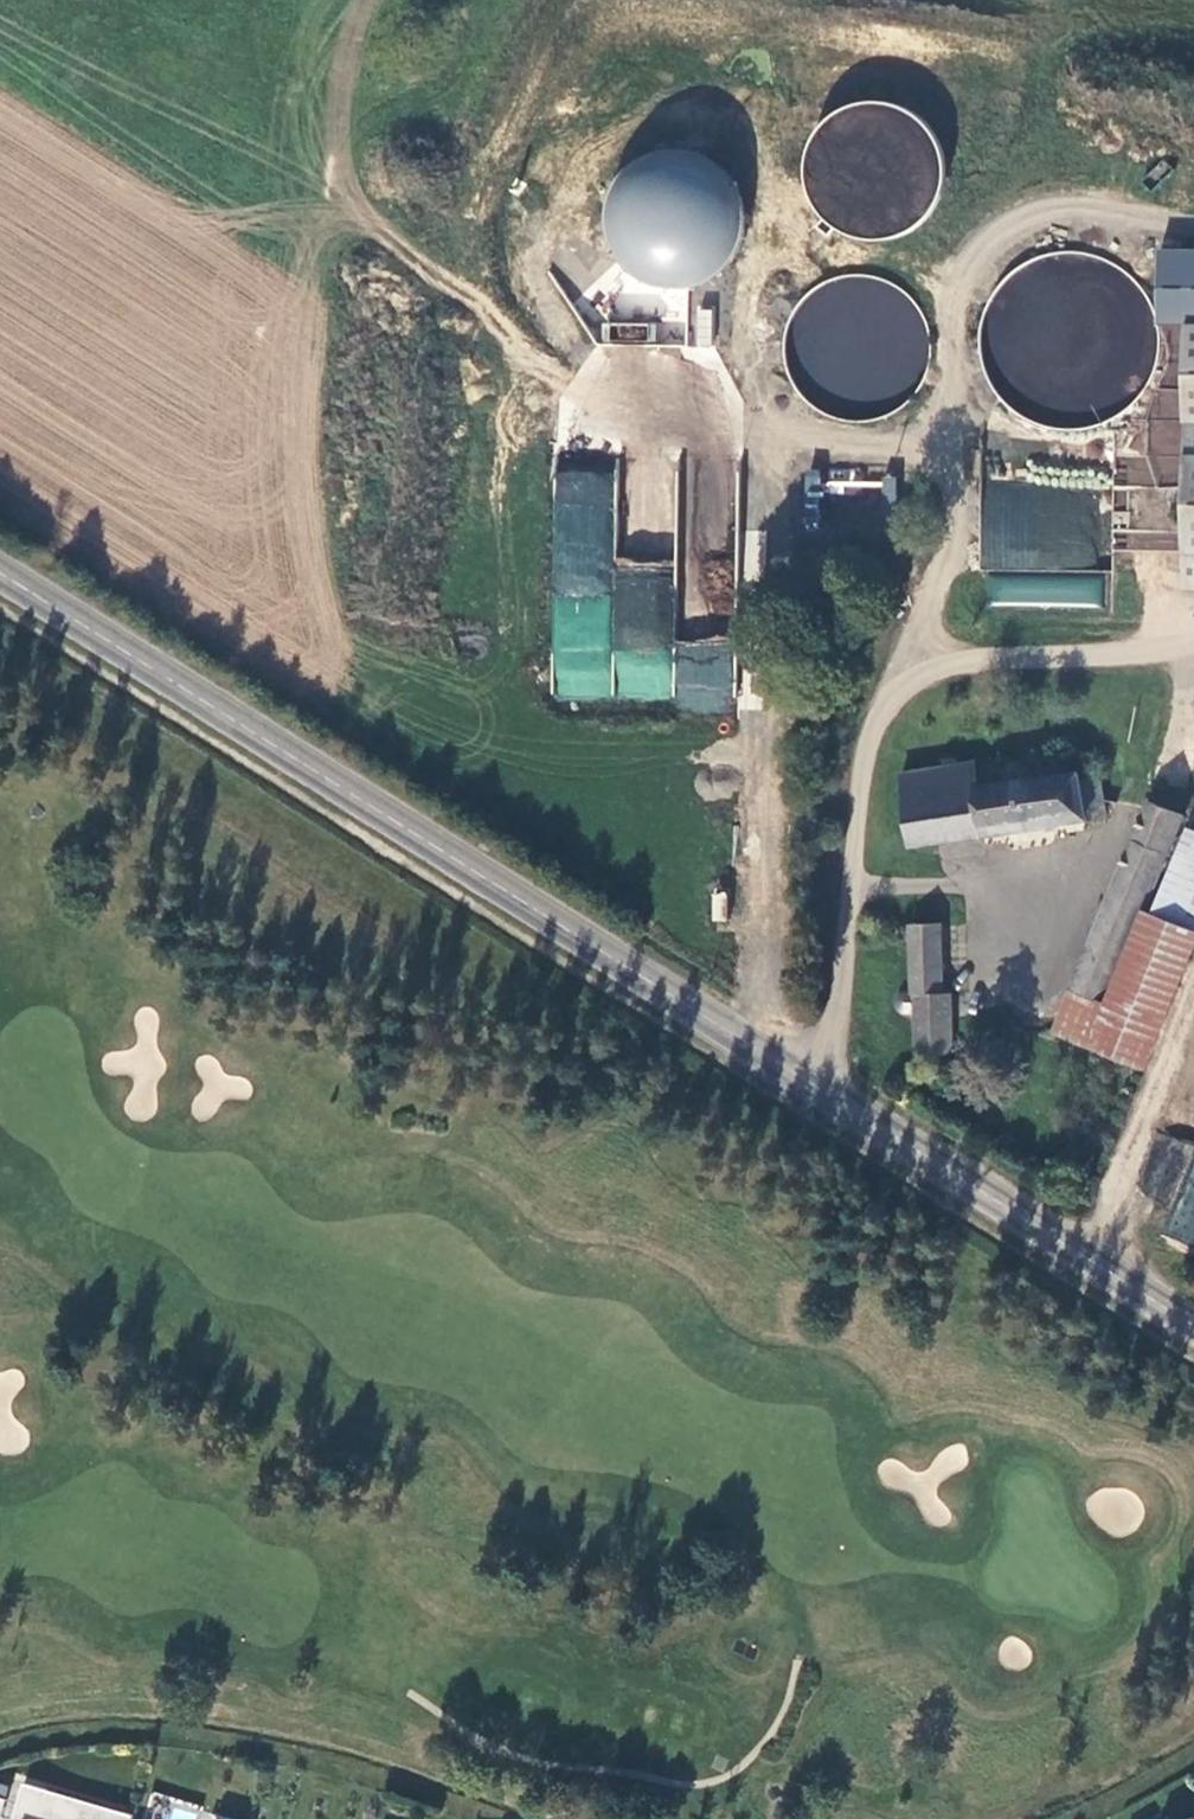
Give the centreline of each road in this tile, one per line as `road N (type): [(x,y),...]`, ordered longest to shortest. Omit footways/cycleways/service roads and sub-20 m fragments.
road 1 (secondary): [(1193,1326),(0,573)]

